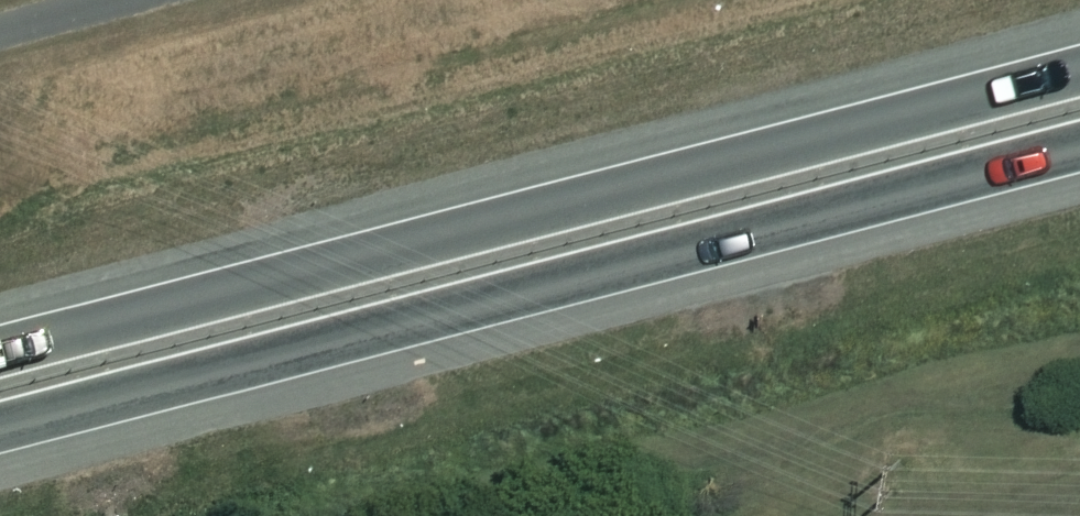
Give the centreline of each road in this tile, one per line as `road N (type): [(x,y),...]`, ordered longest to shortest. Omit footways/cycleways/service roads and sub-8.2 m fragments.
road 1 (trunk): [(0,368),(1079,81)]
road 2 (trunk): [(1079,135),(0,414)]

